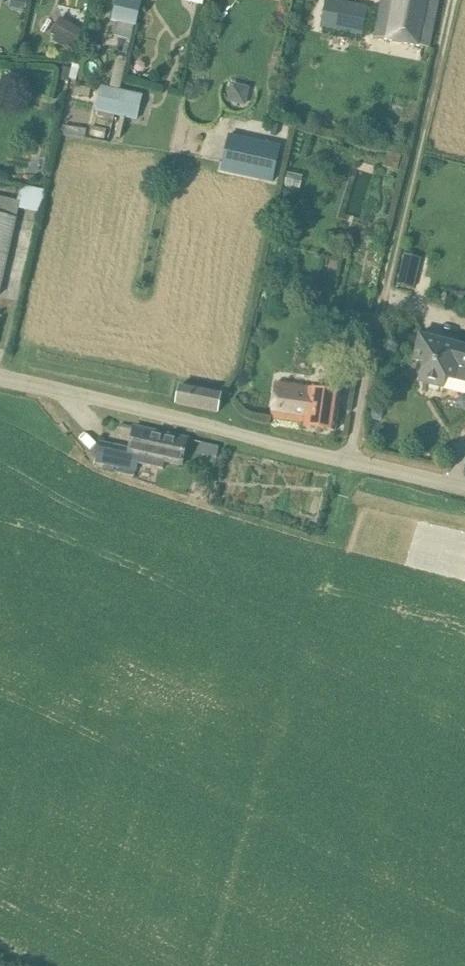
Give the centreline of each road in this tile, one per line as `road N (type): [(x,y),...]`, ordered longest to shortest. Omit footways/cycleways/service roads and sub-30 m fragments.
road 1 (residential): [(451,0),(349,462)]
road 2 (unclassified): [(349,462),(0,378)]

